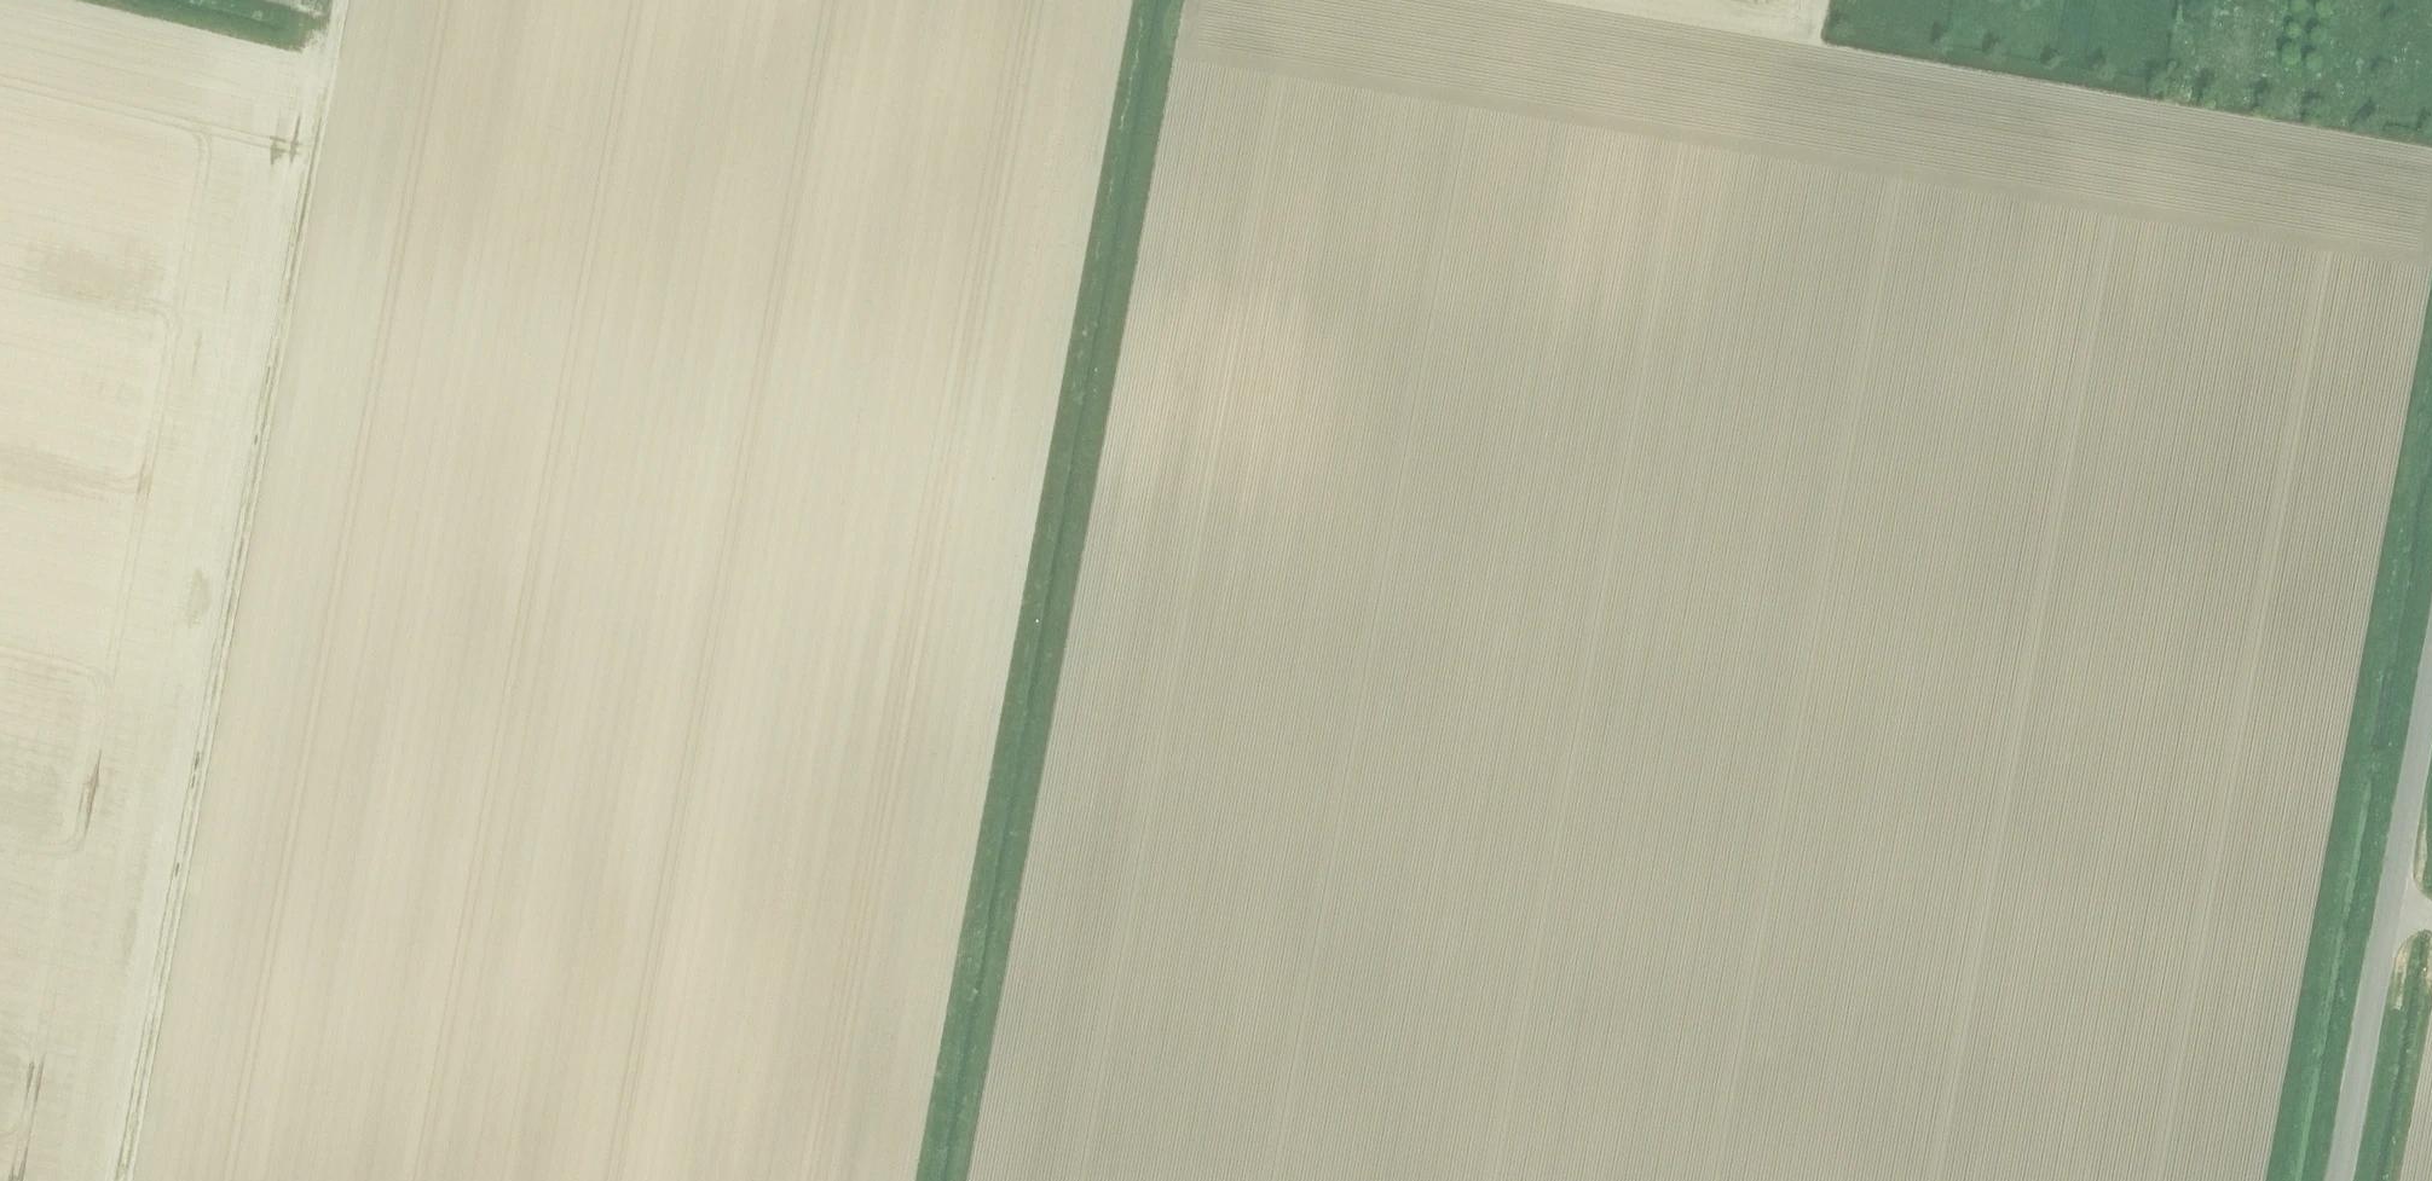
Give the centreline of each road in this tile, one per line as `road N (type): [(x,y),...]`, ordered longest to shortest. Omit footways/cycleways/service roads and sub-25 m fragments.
road 1 (tertiary): [(2340,1180),(2431,679)]

